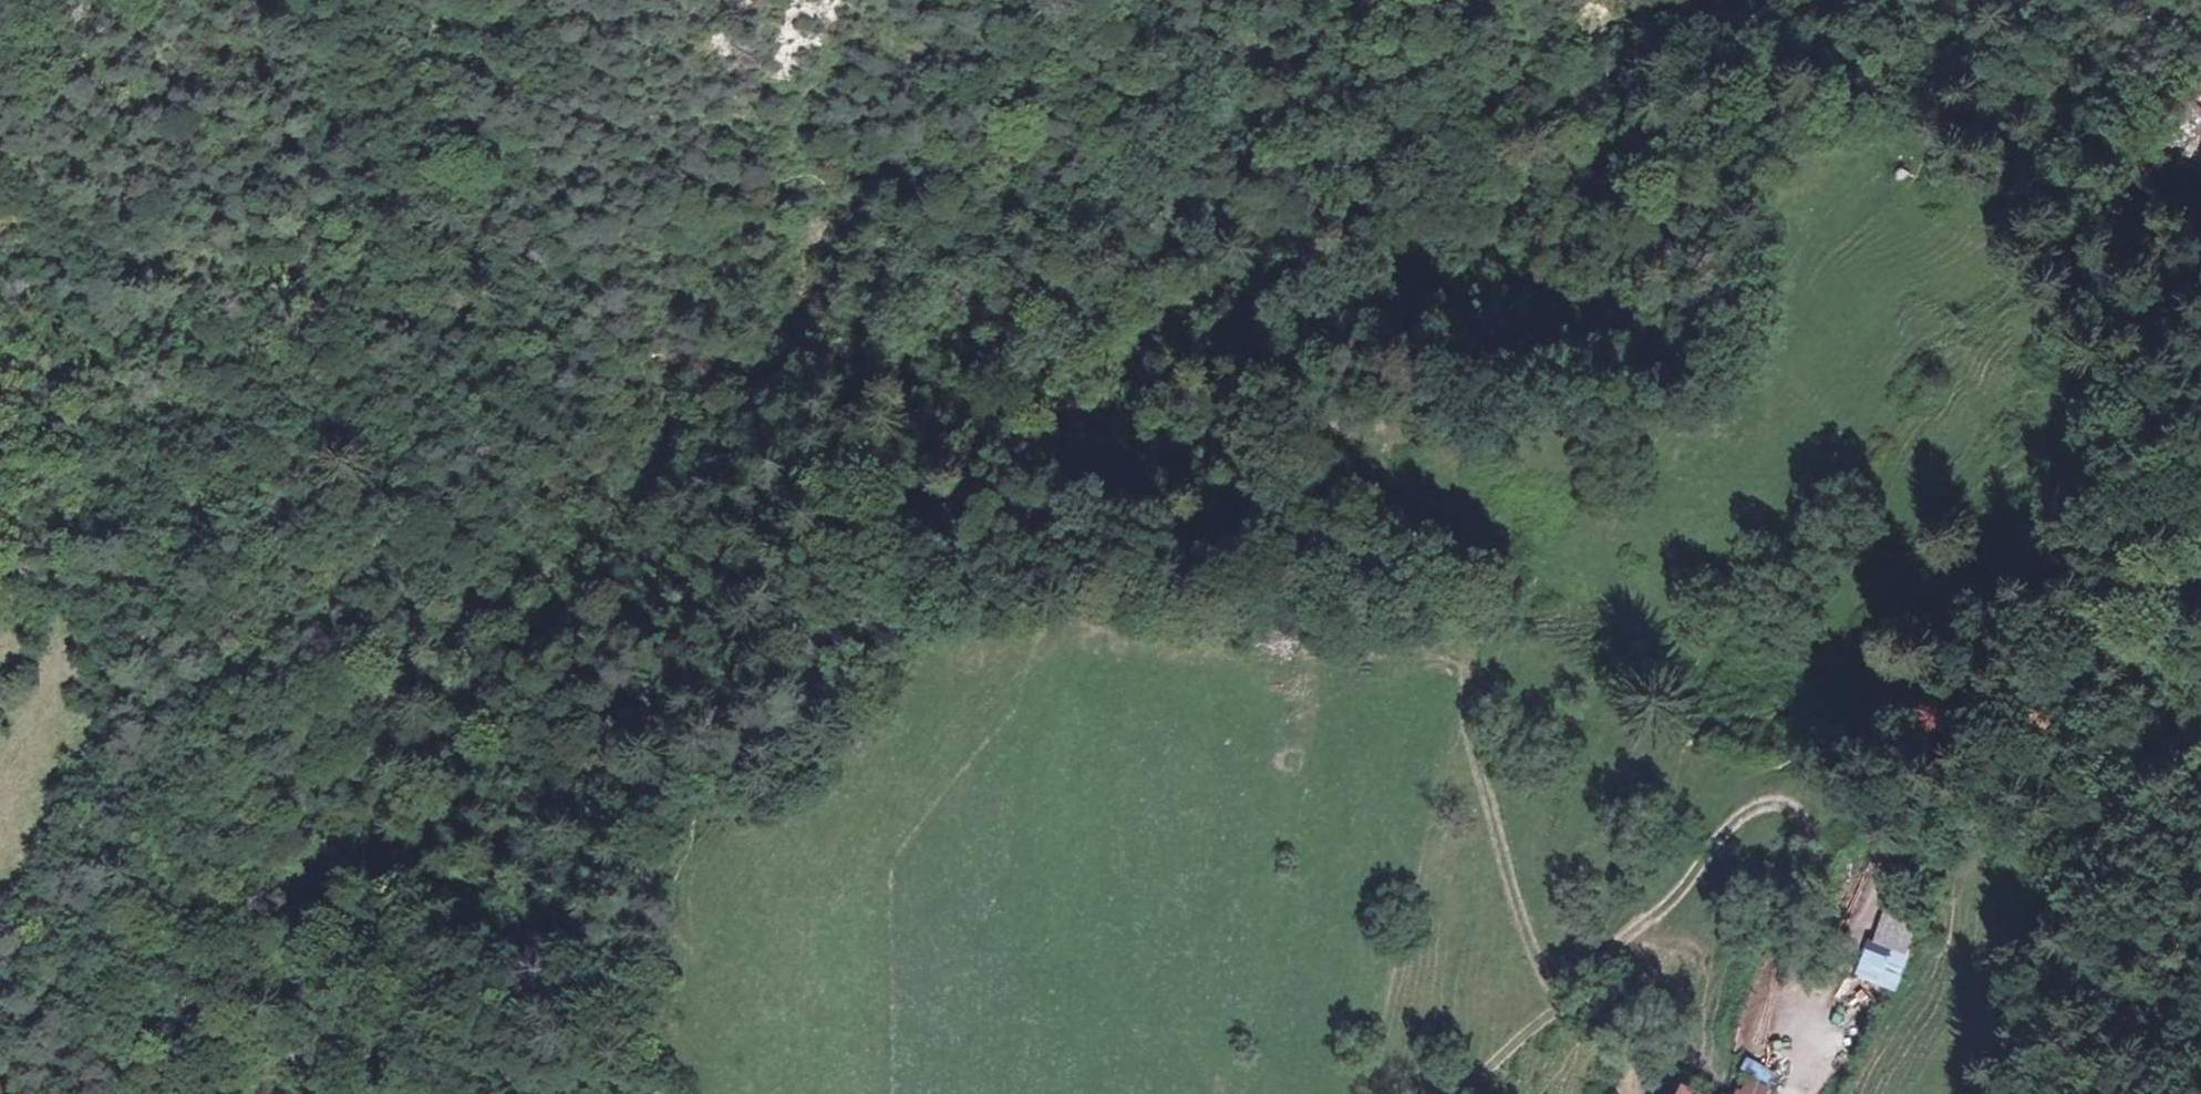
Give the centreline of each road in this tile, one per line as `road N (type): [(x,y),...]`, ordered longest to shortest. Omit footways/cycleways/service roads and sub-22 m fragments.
road 1 (track): [(2200,635),(2073,745),(1902,852),(1828,994)]
road 2 (track): [(1902,852),(1829,810),(1757,804),(1558,1009)]
road 3 (track): [(1464,673),(1524,935),(1558,1009)]
road 4 (track): [(1558,1009),(1469,1093)]

